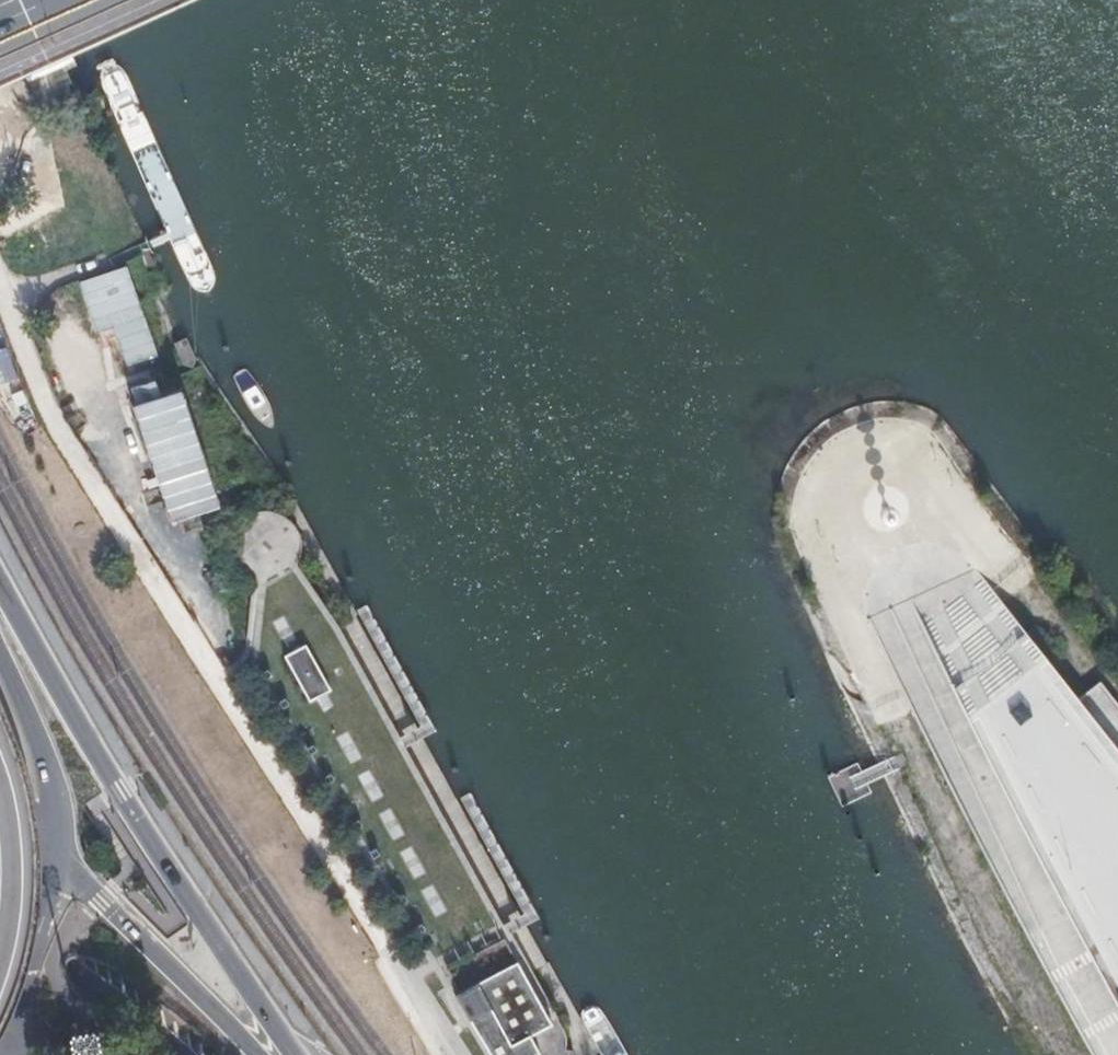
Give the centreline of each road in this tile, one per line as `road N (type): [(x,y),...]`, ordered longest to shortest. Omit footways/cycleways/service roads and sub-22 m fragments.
road 1 (residential): [(388,948),(309,836),(52,421),(0,283)]
road 2 (primary): [(295,1054),(128,806),(0,583)]
road 3 (primary): [(257,1054),(51,845)]
road 4 (primary): [(0,923),(169,1054)]
road 5 (primary): [(51,845),(49,792),(0,649)]

